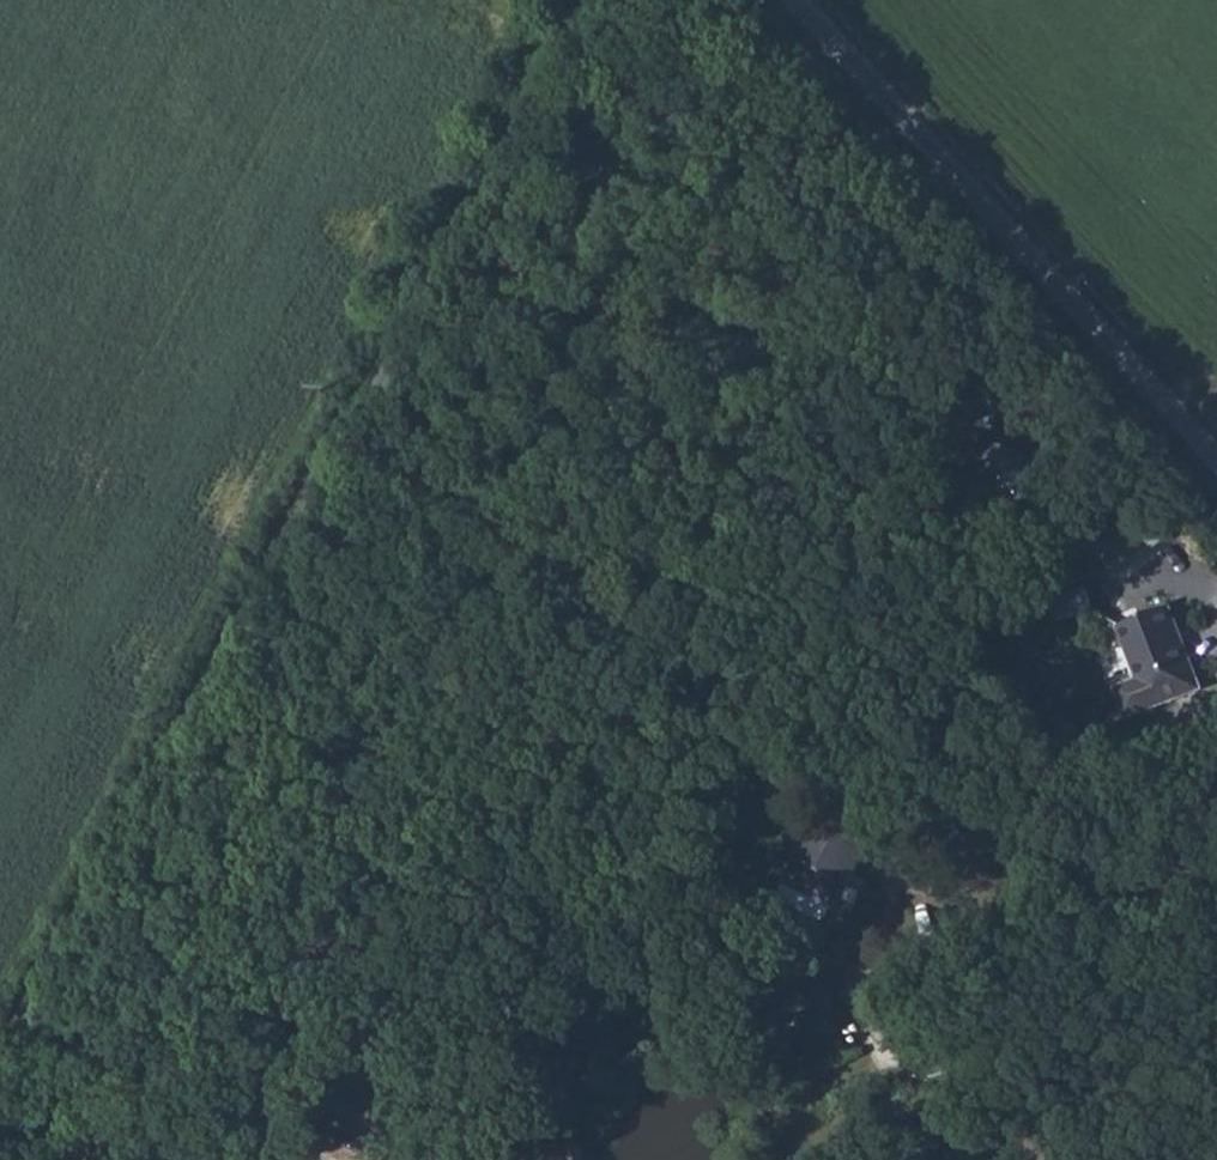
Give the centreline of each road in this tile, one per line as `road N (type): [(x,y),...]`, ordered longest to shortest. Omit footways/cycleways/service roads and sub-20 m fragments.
road 1 (unclassified): [(796,0),(1216,464)]
road 2 (residential): [(1216,917),(1095,1009),(922,1045),(829,1117)]
road 3 (track): [(390,375),(592,0)]

